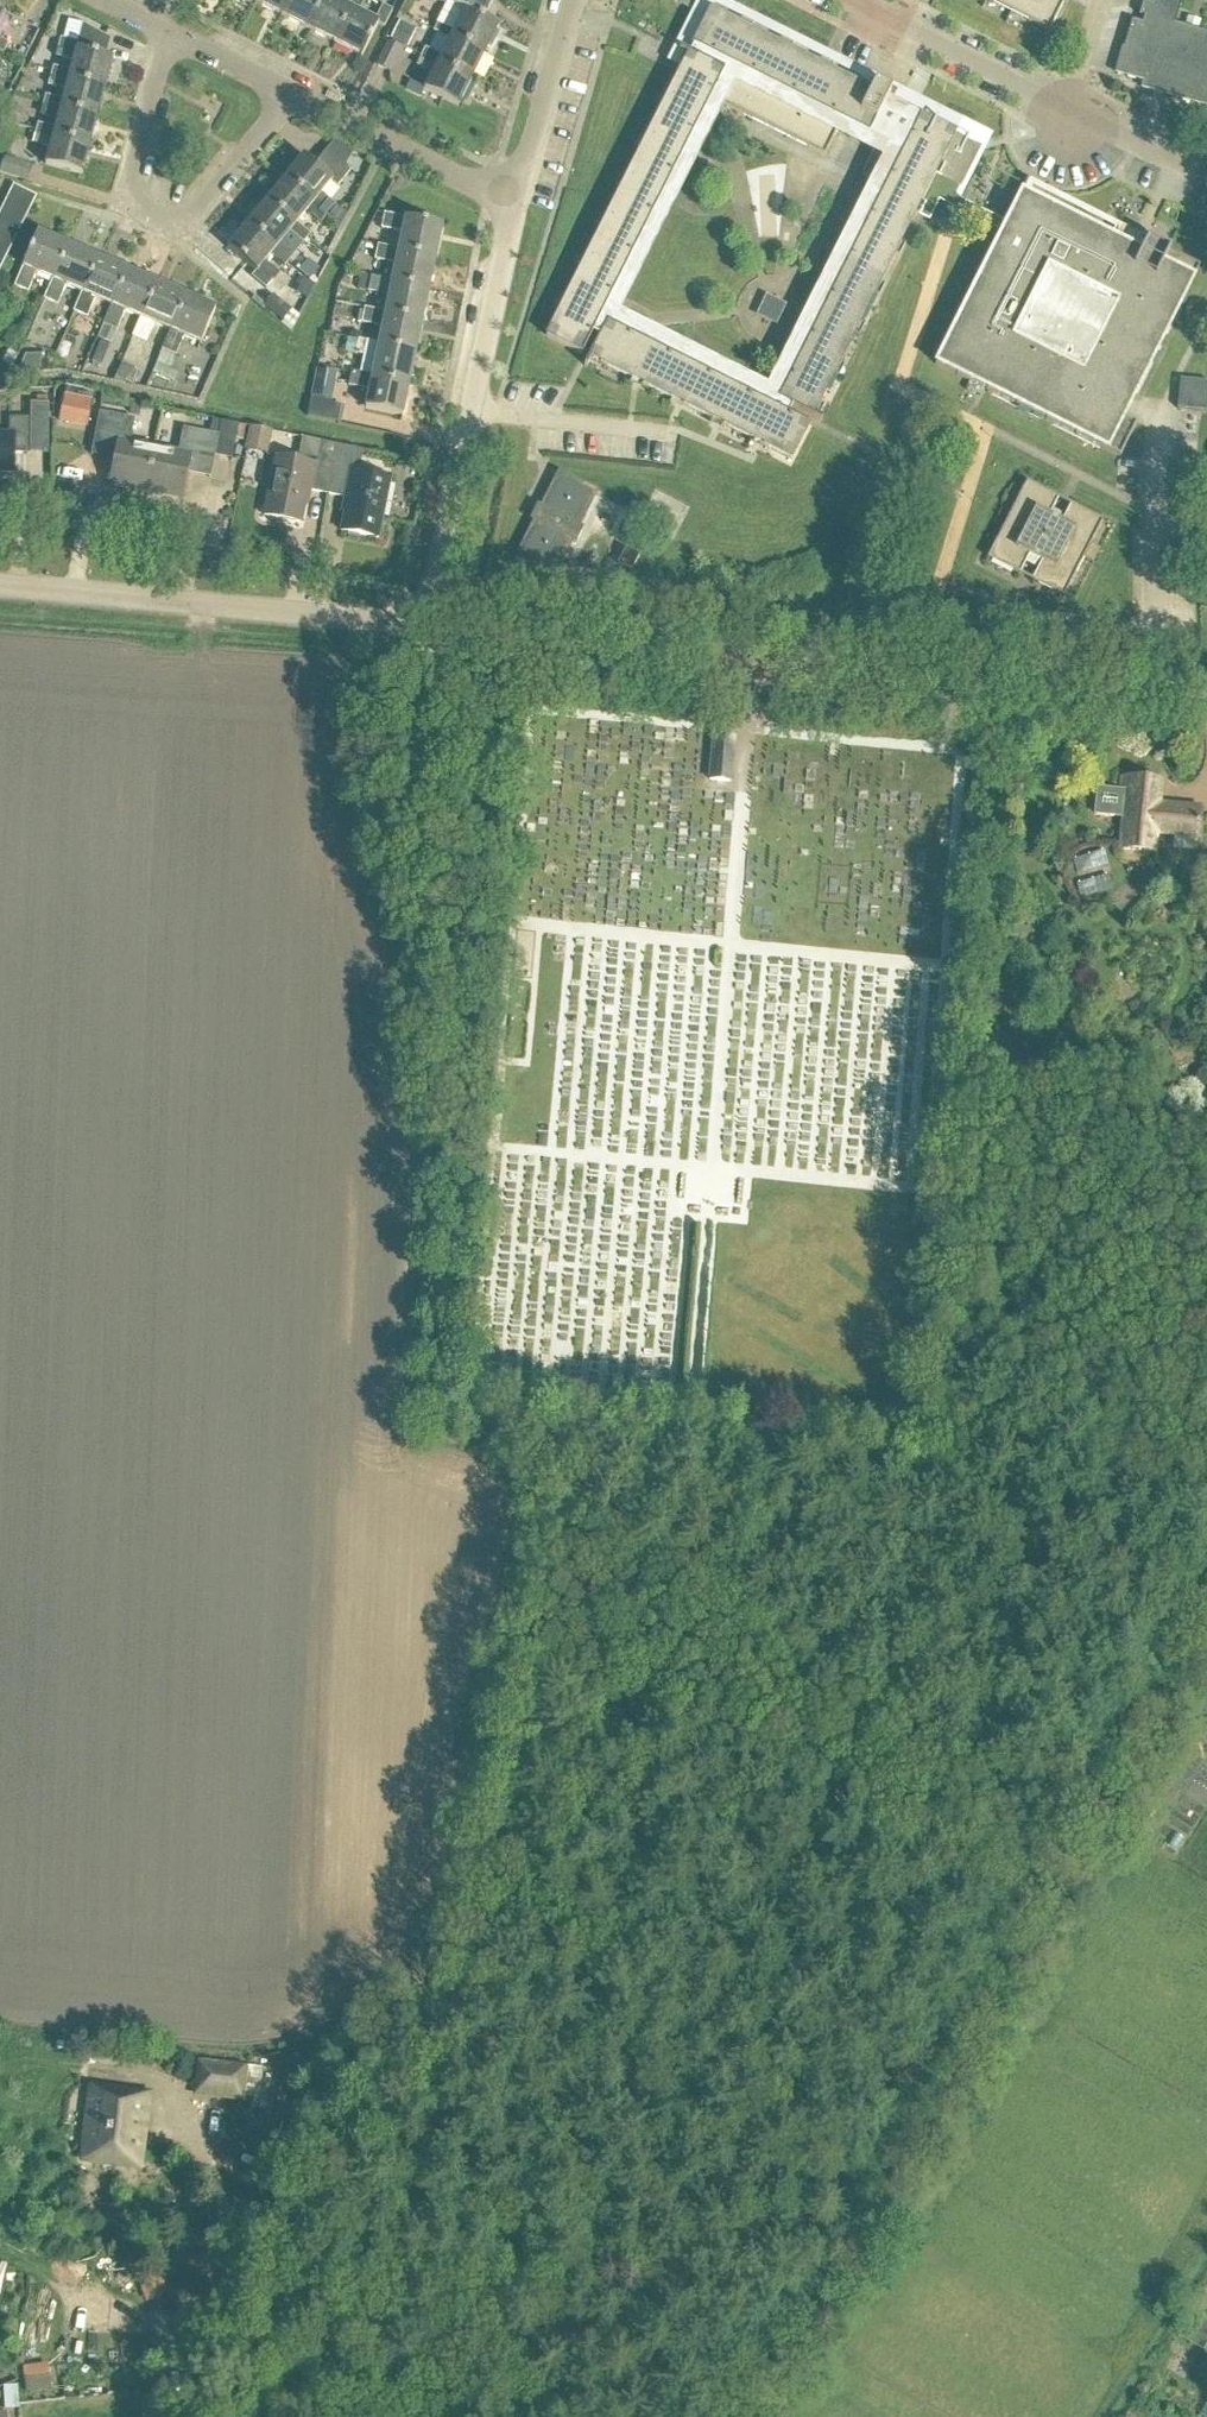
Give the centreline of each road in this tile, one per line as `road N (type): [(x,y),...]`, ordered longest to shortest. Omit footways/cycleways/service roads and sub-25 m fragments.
road 1 (residential): [(1206,700),(422,622)]
road 2 (residential): [(422,622),(513,196)]
road 3 (residential): [(422,622),(0,584)]
road 4 (residential): [(167,33),(126,182),(135,206),(152,217),(188,219),(202,209),(287,96)]
road 5 (residential): [(287,96),(513,196)]
road 6 (residential): [(1075,108),(858,0)]
road 7 (residential): [(513,196),(573,0)]
road 8 (residential): [(1206,171),(1075,108)]
road 9 (residential): [(167,33),(287,96)]

